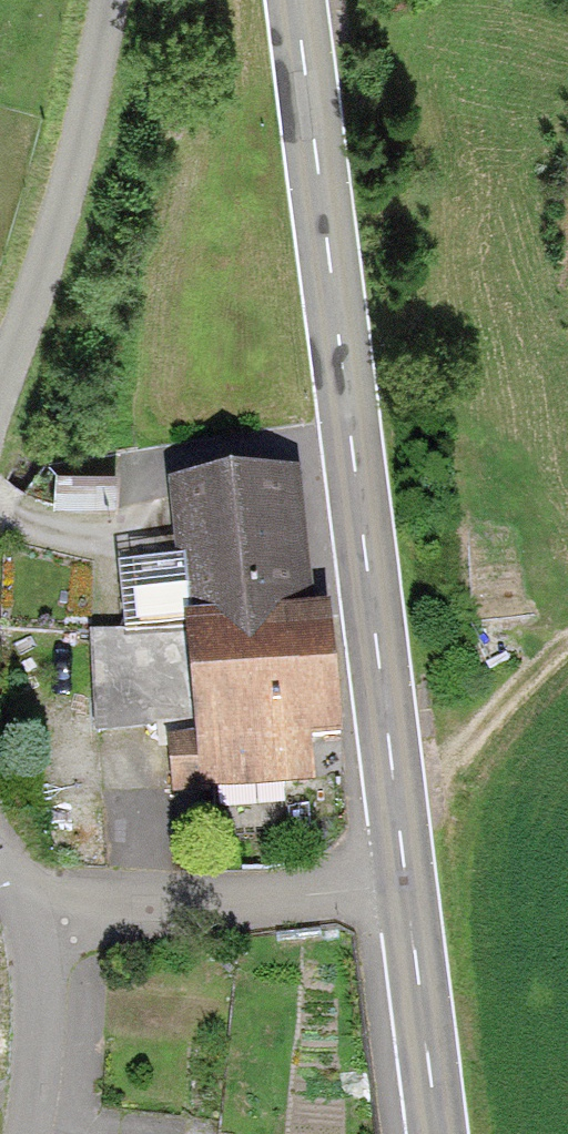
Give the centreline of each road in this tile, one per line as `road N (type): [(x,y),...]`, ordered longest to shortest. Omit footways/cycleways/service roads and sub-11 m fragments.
road 1 (secondary): [(291,0),(406,878)]
road 2 (residential): [(108,0),(89,94),(0,372)]
road 3 (unclassified): [(406,878),(36,911)]
road 4 (secondary): [(406,878),(440,1133)]
road 5 (track): [(567,646),(432,781),(394,786)]
road 6 (residential): [(36,911),(29,1133)]

